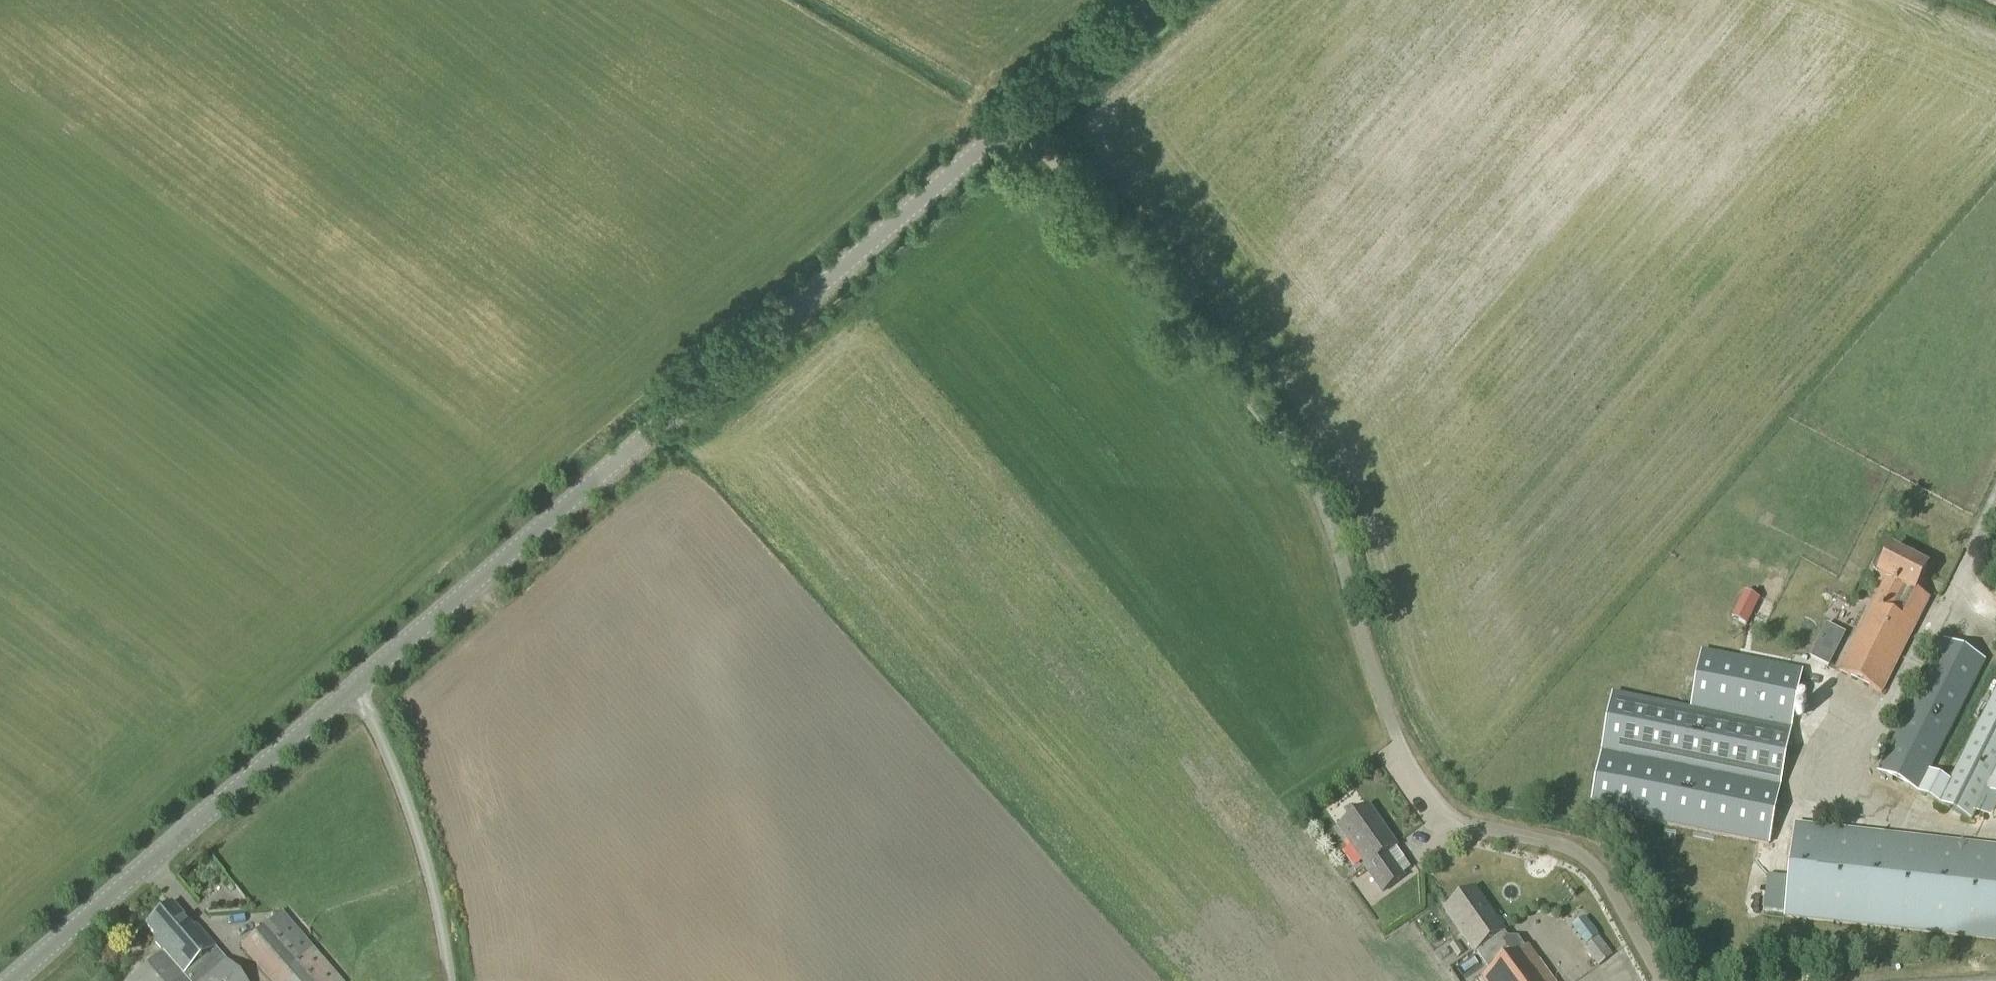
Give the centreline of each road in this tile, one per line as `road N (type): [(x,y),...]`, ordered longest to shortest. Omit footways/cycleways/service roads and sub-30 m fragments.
road 1 (tertiary): [(10,980),(1016,117)]
road 2 (unclassified): [(1016,117),(1300,460),(1327,512),(1402,748),(1443,815),(1581,855),(1596,866),(1663,980)]
road 3 (tertiary): [(1016,117),(1156,0)]
road 4 (track): [(1842,980),(1995,968)]

